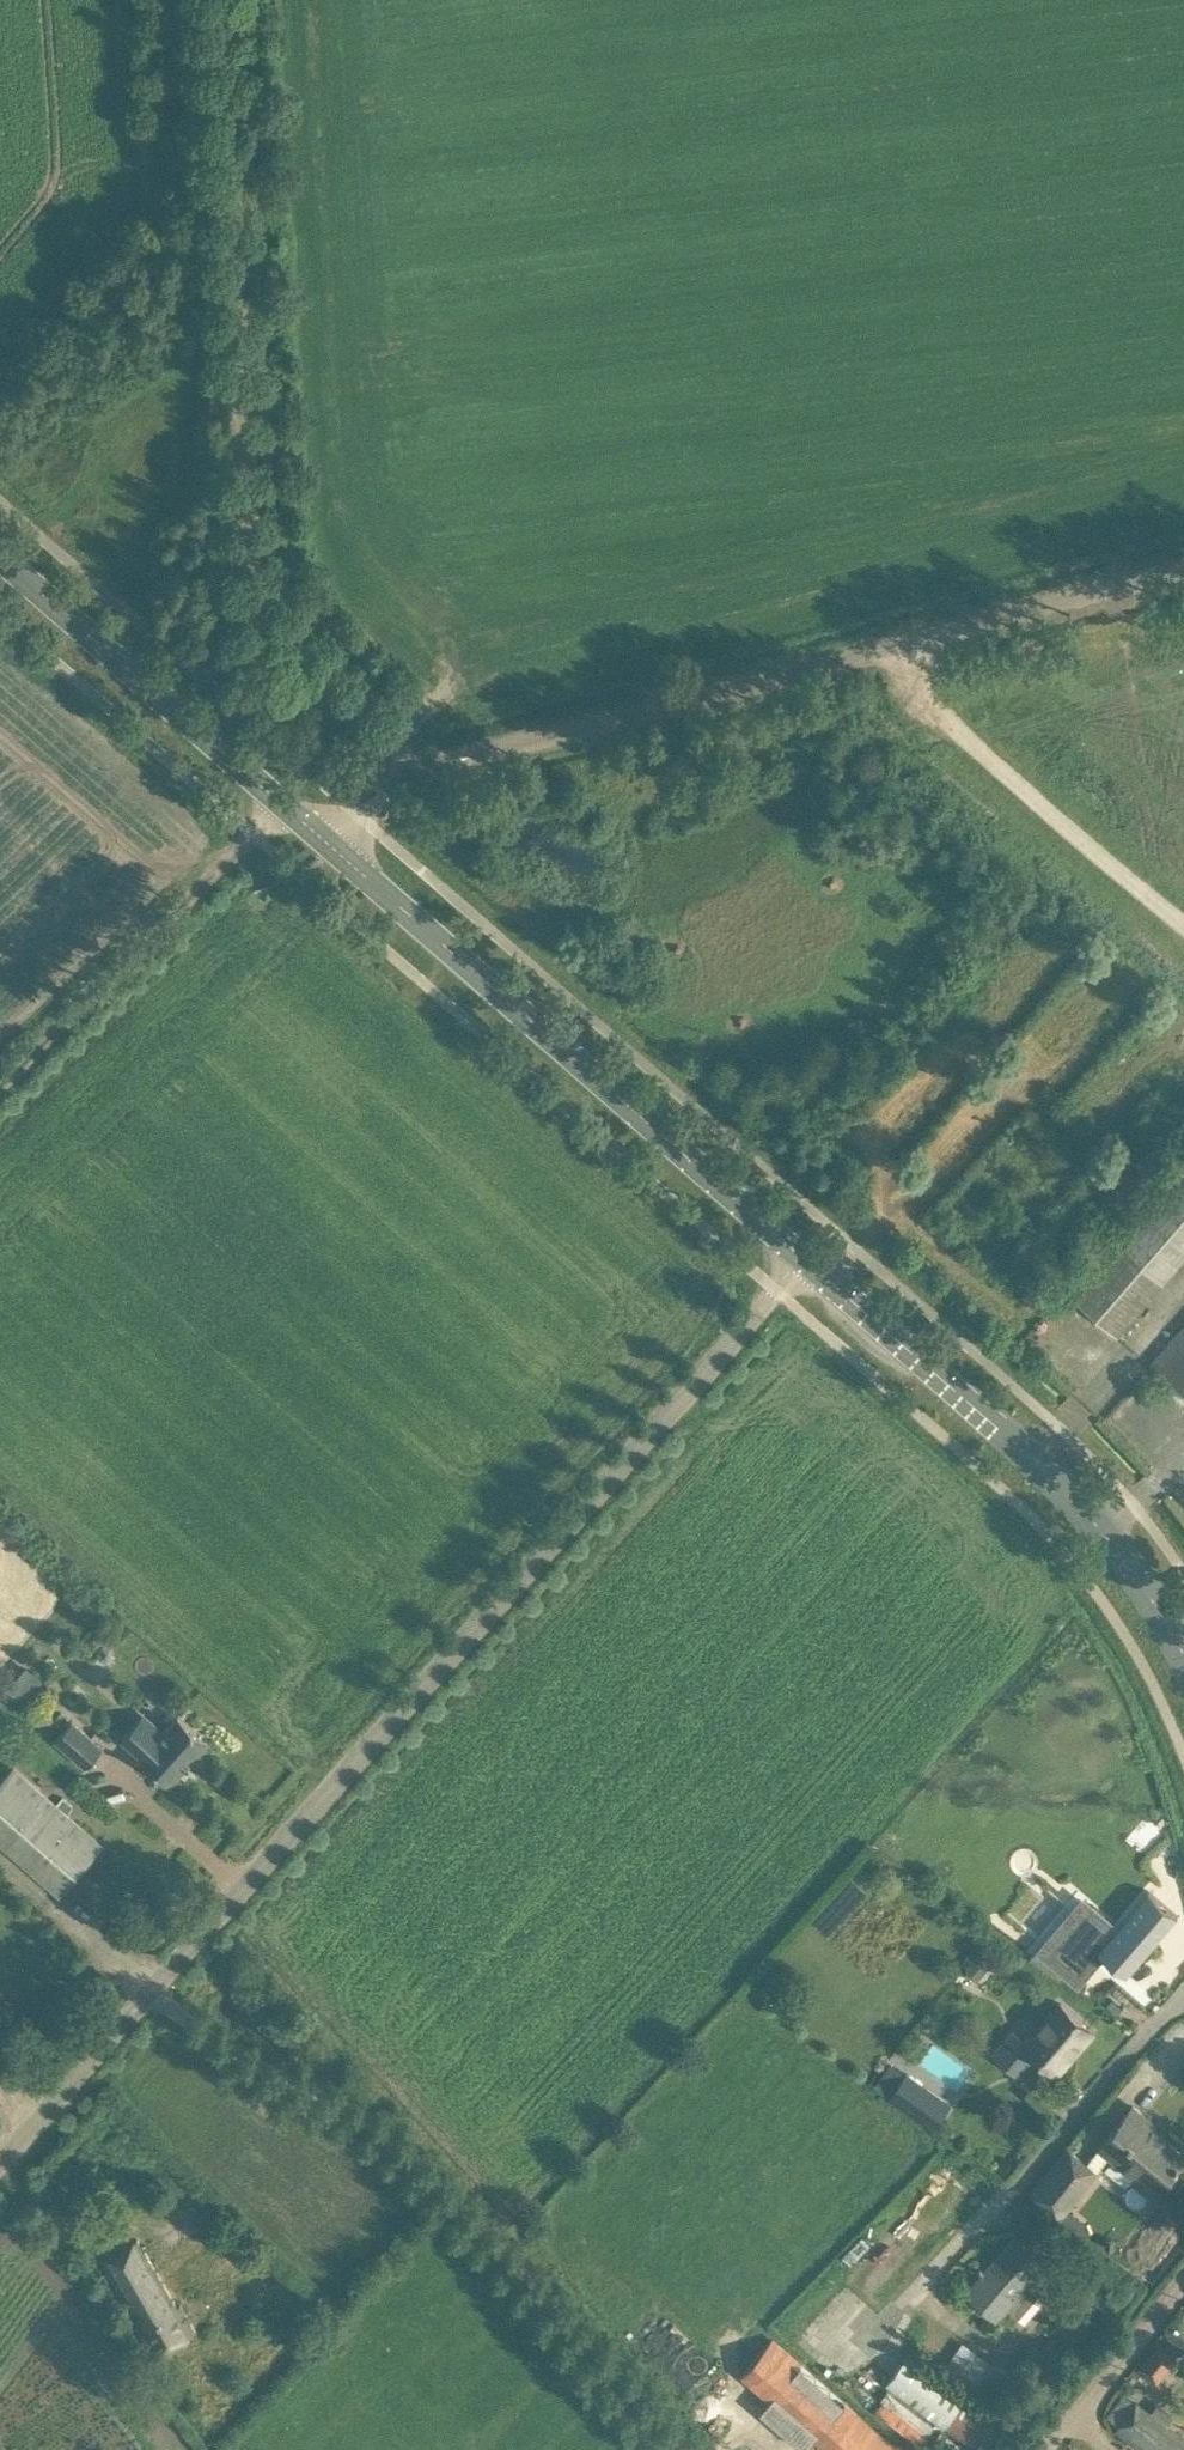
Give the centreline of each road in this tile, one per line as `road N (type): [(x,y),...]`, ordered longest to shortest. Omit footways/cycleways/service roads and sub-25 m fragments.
road 1 (unclassified): [(0,2161),(804,1260)]
road 2 (unclassified): [(411,772),(257,596),(220,0)]
road 3 (unclassified): [(411,772),(1183,565)]
road 4 (track): [(687,2449),(411,2155),(354,2109),(238,2056),(151,1992)]
road 5 (secondary): [(804,1260),(330,846)]
road 6 (secondary): [(1183,1657),(1103,1532),(1052,1478),(804,1260)]
road 7 (secondary): [(330,846),(0,558)]
road 8 (track): [(0,1079),(280,802)]

